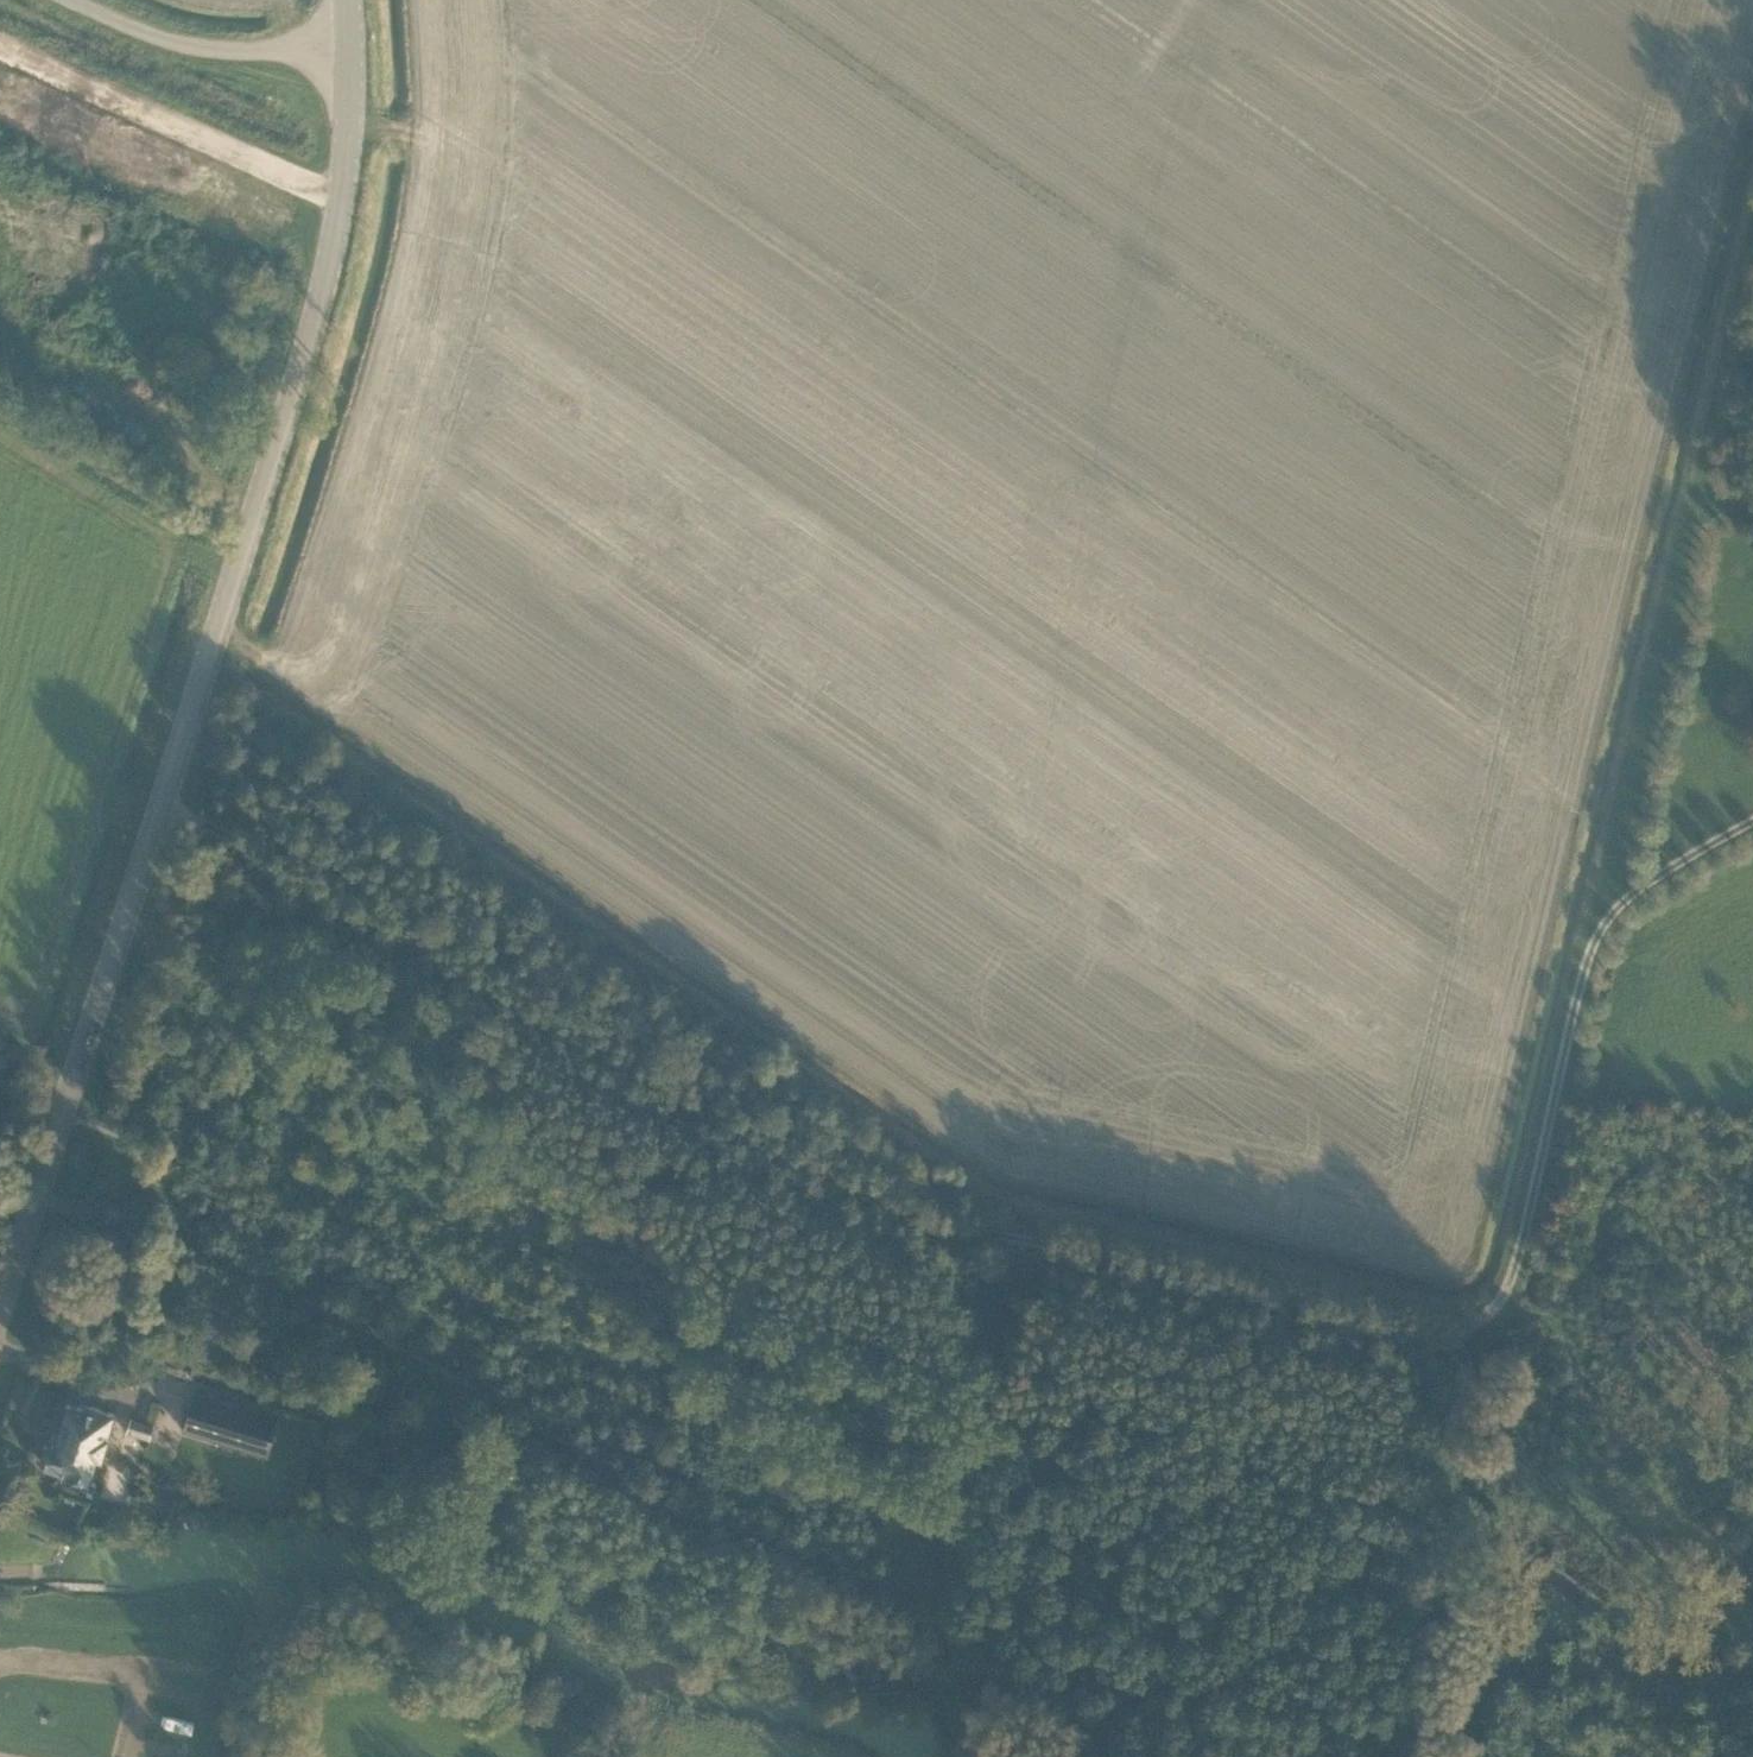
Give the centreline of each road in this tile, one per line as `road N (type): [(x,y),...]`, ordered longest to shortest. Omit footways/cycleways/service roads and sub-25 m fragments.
road 1 (track): [(163,800),(954,1227),(1465,1334),(1485,1322),(1507,1291),(1589,960),(1606,927),(1627,901),(1752,825)]
road 2 (tertiary): [(0,1311),(329,262),(348,151),(353,43)]
road 3 (unclassified): [(353,43),(203,44),(80,0)]

